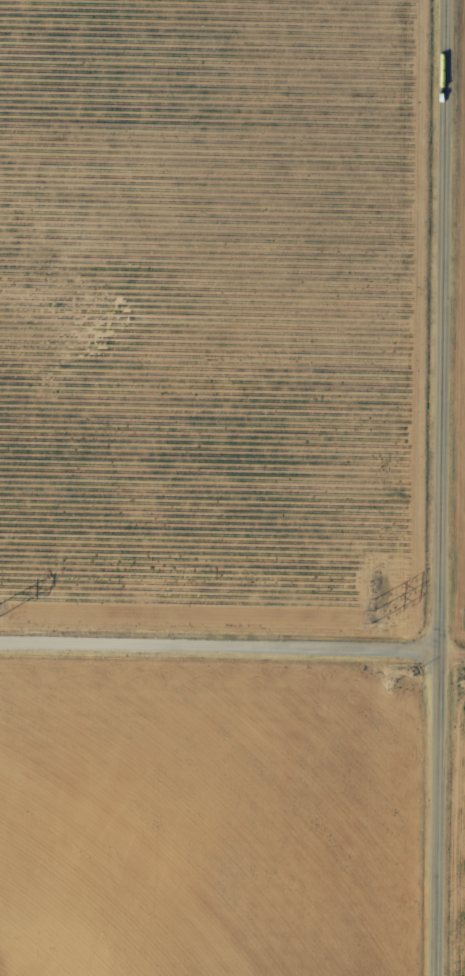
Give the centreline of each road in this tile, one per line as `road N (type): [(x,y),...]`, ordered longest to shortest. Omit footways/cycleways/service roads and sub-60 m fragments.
road 1 (residential): [(428,975),(428,666),(449,0)]
road 2 (residential): [(428,666),(0,663)]

